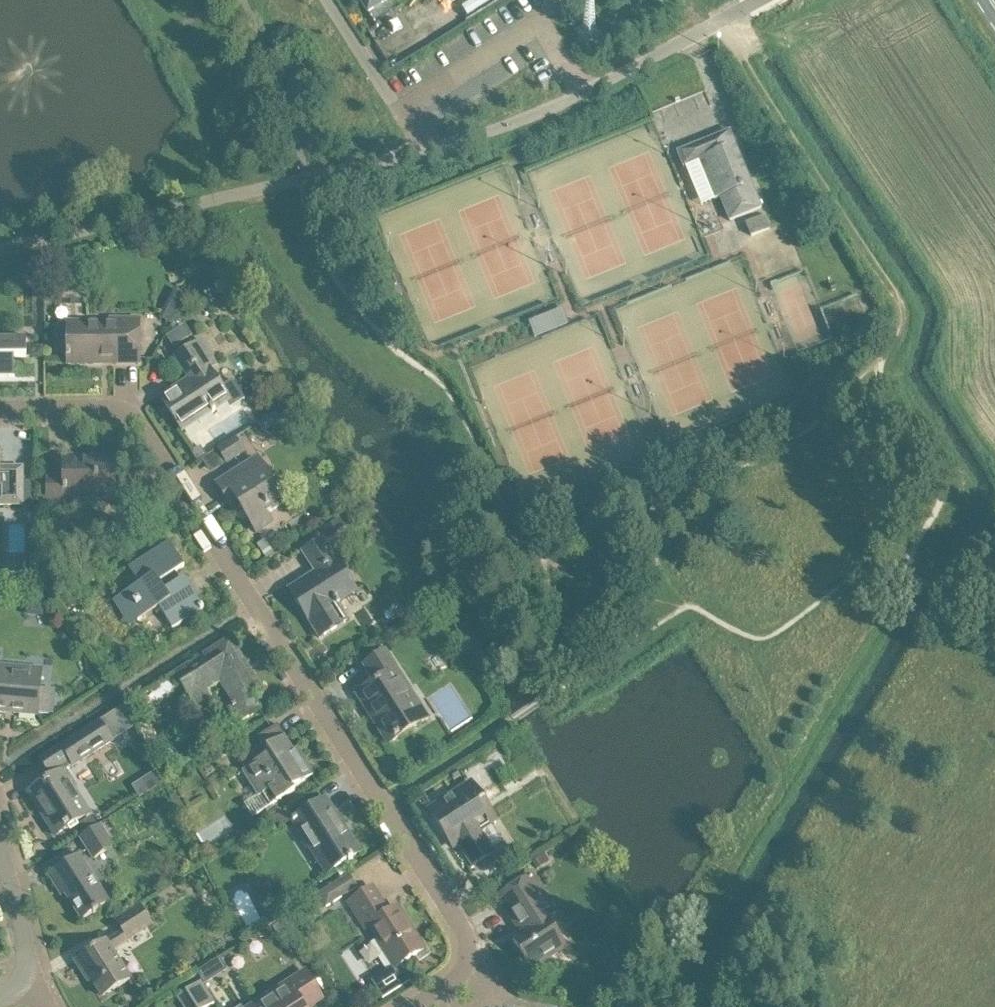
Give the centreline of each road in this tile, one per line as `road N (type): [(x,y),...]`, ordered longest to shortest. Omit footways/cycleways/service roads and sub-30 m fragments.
road 1 (residential): [(400,1006),(463,965),(465,925),(161,449),(125,417),(0,415)]
road 2 (residential): [(0,255),(425,149)]
road 3 (residential): [(425,149),(544,109),(722,20)]
road 4 (track): [(866,244),(722,20)]
road 5 (residential): [(36,996),(0,815)]
road 6 (residential): [(425,149),(329,0)]

